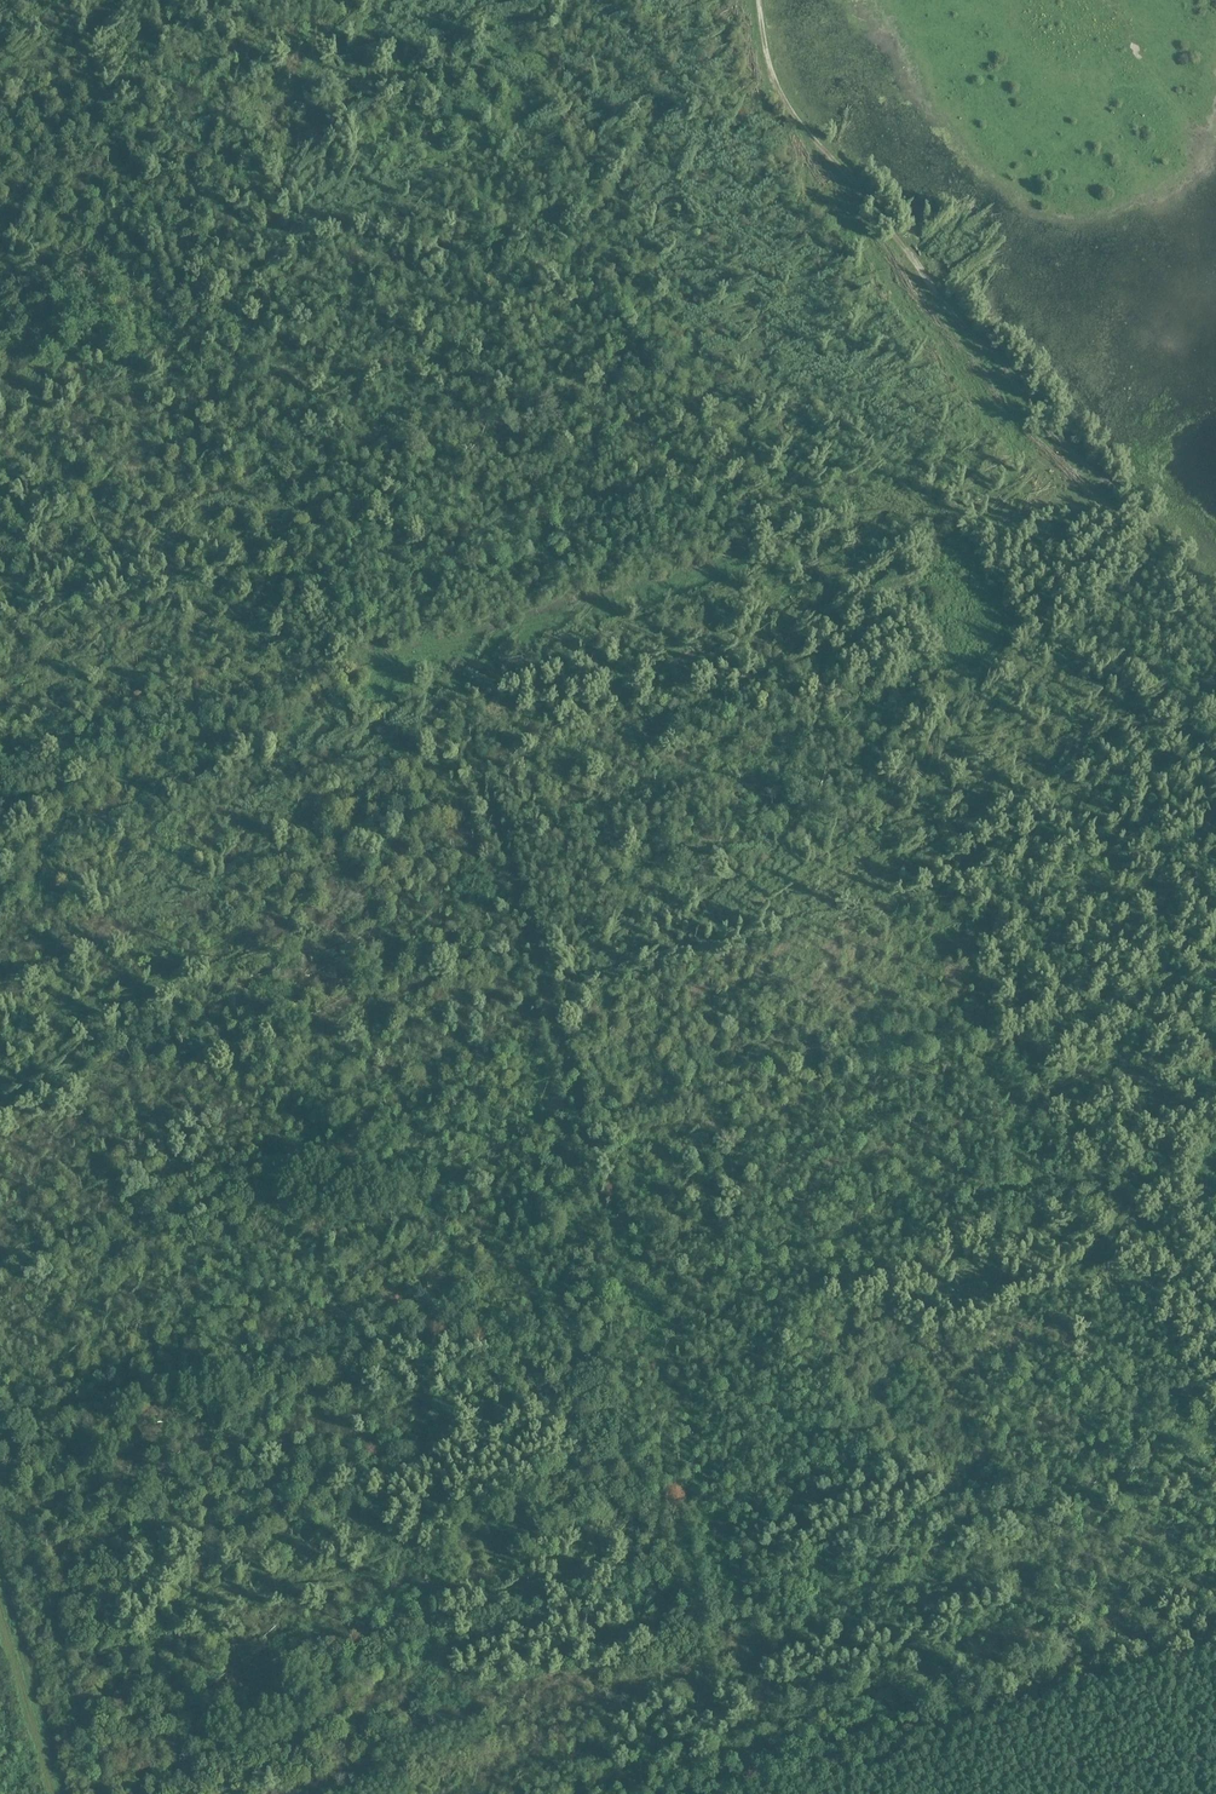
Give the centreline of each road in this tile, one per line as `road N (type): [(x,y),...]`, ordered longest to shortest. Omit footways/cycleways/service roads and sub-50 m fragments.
road 1 (track): [(764,0),(767,67),(829,154),(1215,580)]
road 2 (track): [(0,1555),(72,1793)]

